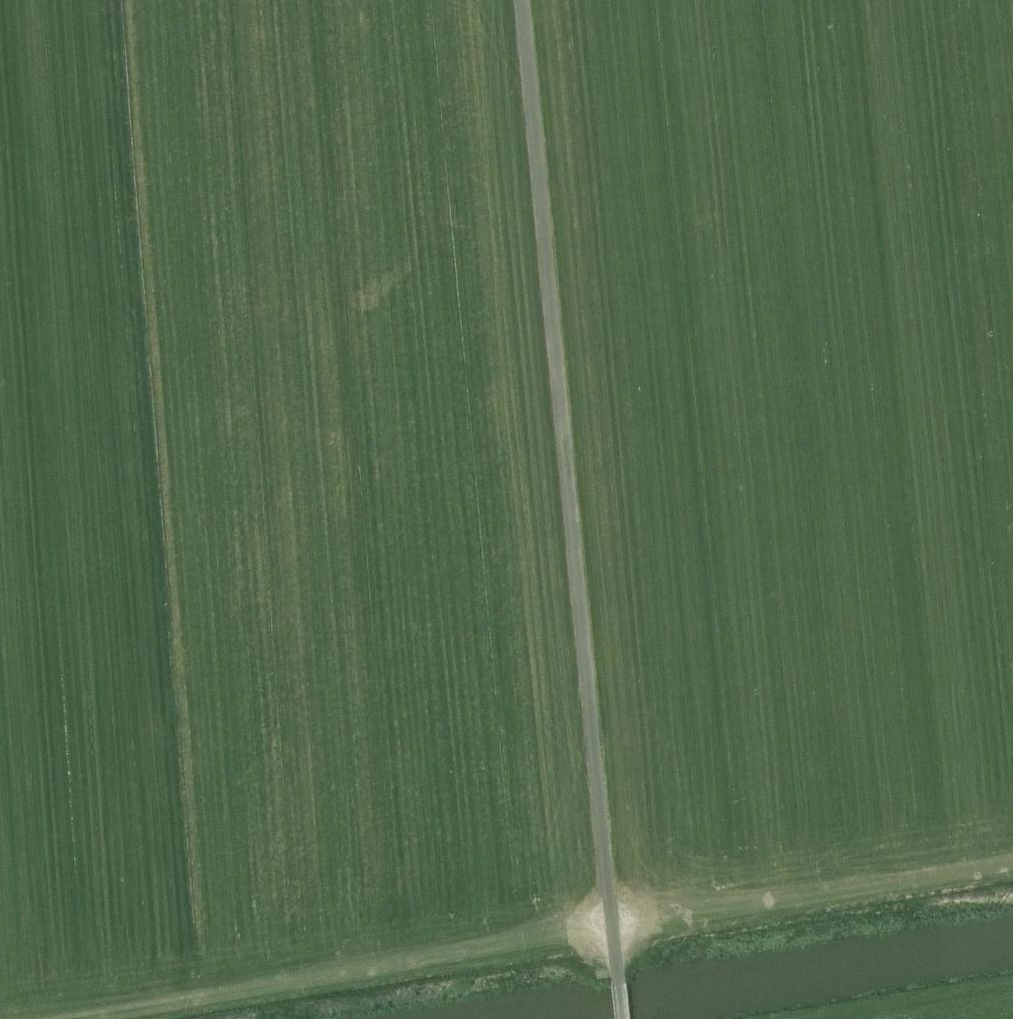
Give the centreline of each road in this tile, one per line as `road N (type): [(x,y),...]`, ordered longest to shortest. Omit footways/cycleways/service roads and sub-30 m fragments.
road 1 (track): [(83,1018),(578,935)]
road 2 (track): [(1012,861),(692,913),(611,938),(578,935)]

